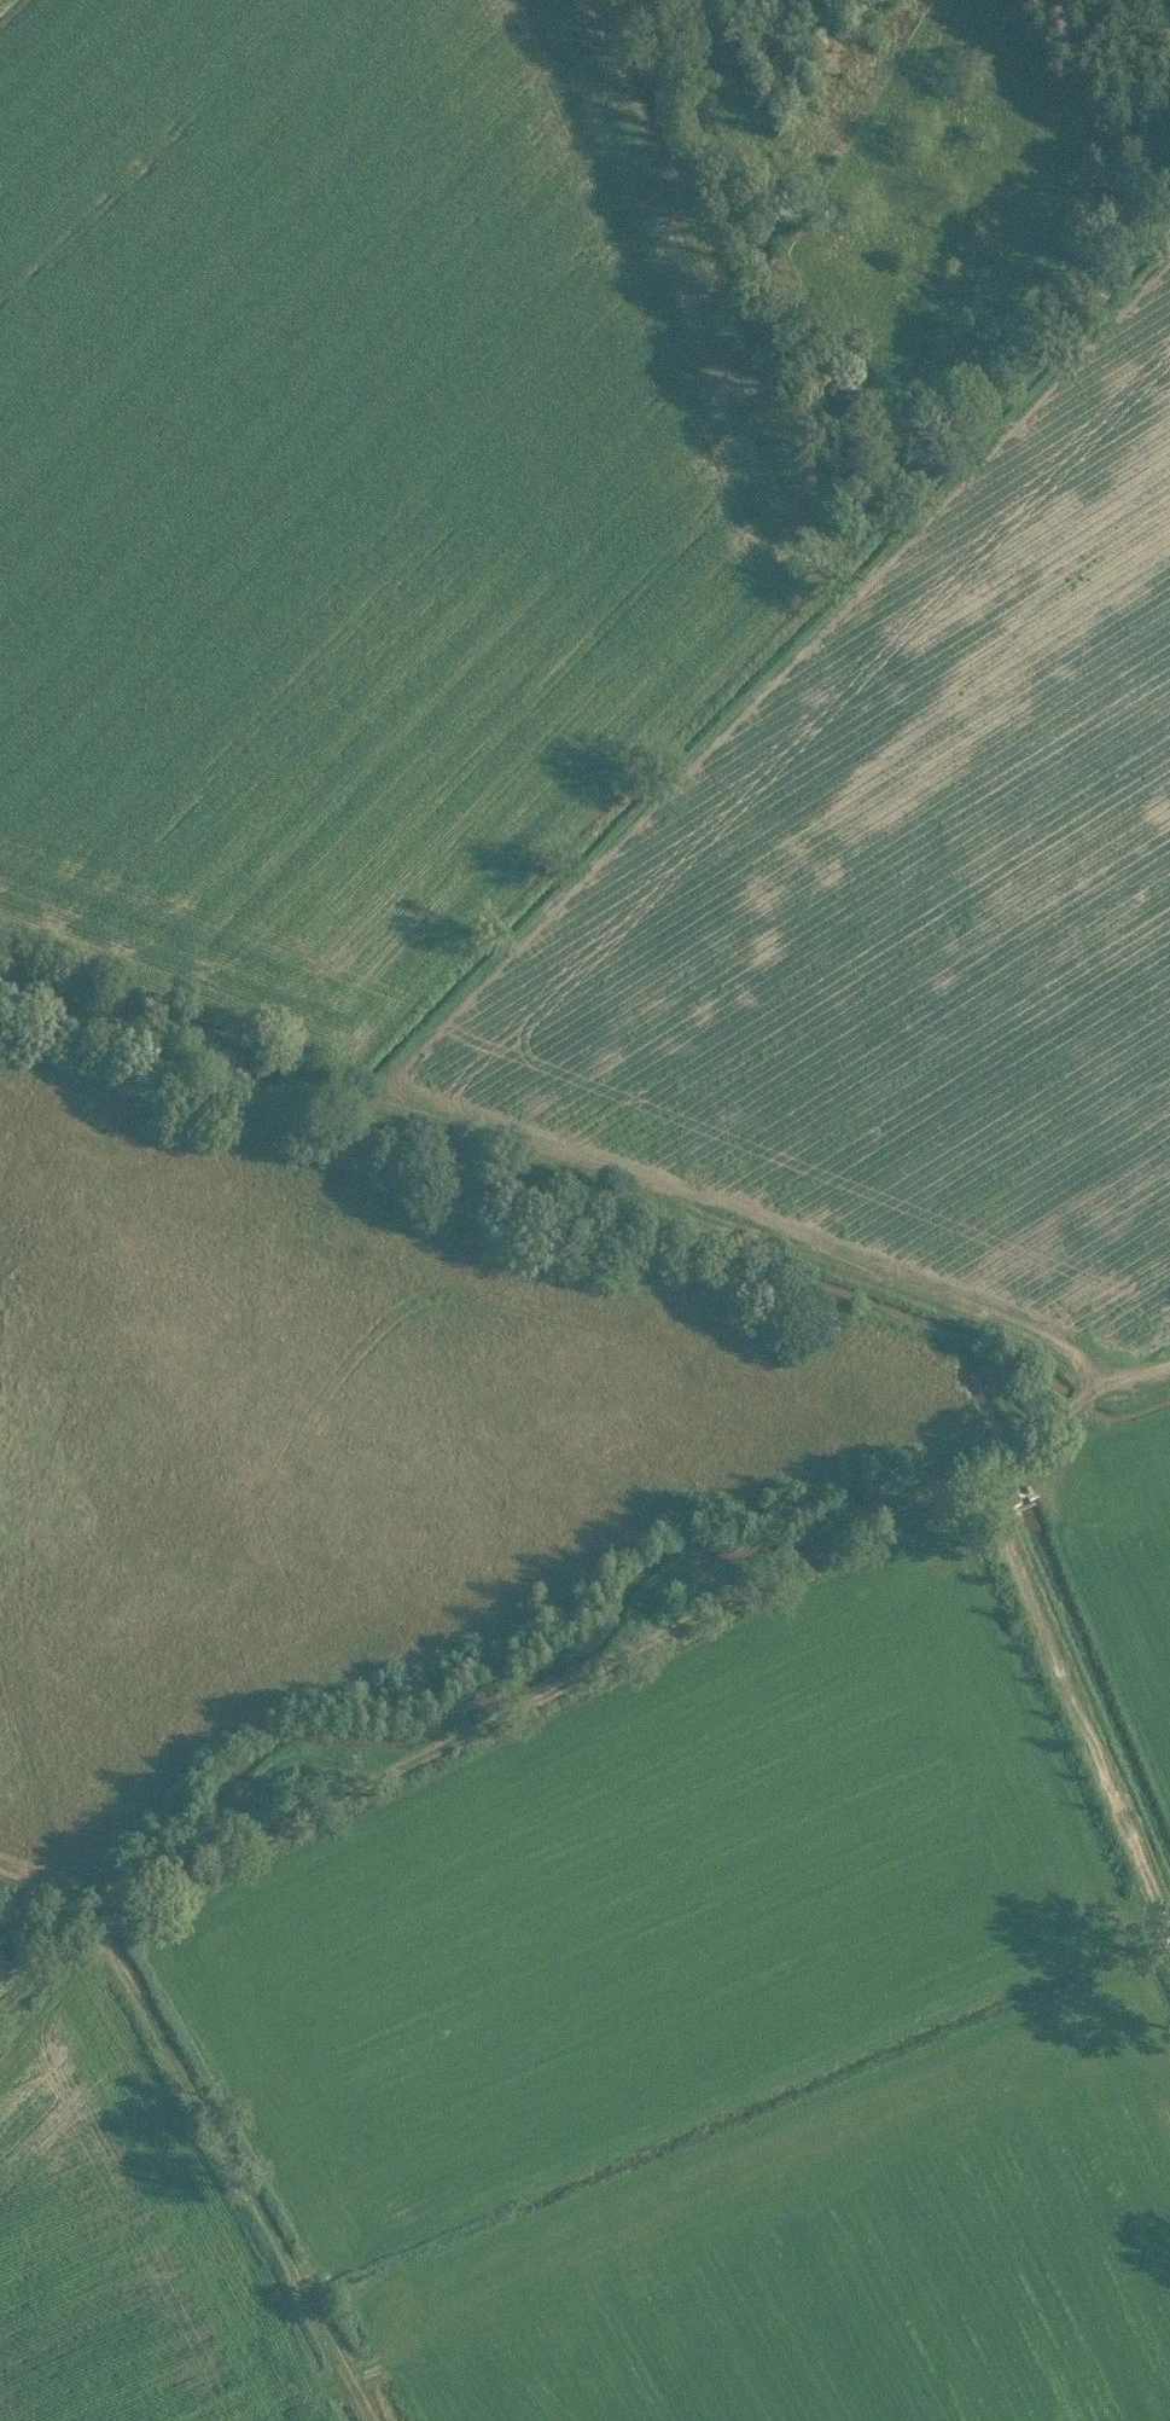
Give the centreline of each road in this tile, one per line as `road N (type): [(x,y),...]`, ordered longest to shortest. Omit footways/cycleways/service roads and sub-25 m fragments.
road 1 (track): [(1105,1386),(1099,1375),(1023,1334),(776,1239),(0,980)]
road 2 (track): [(106,1930),(977,1478)]
road 3 (track): [(368,2420),(106,1930)]
road 4 (track): [(1169,1915),(977,1478)]
road 5 (track): [(977,1478),(1105,1386)]

